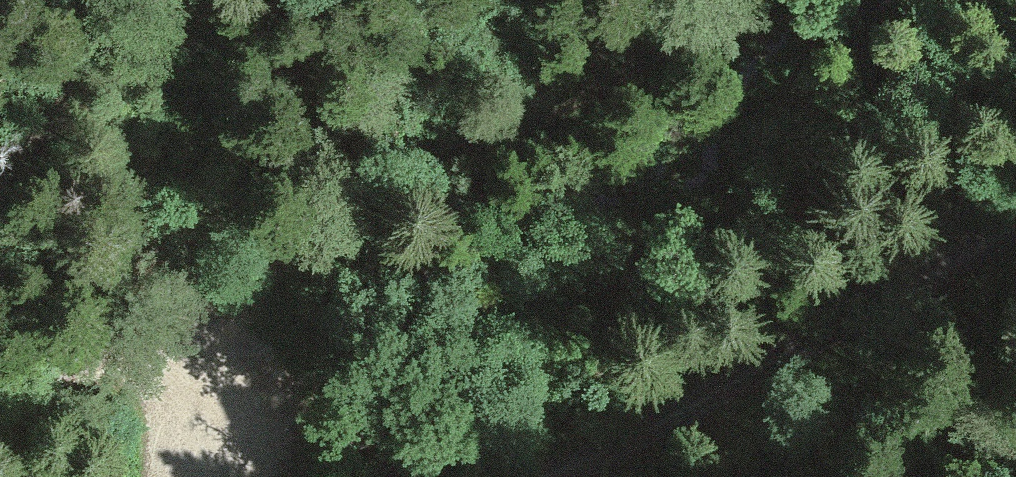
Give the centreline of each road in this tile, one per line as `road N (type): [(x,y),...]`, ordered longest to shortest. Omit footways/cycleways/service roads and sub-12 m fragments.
road 1 (track): [(249,285),(626,85),(753,0)]
road 2 (unclassified): [(1015,235),(567,476)]
road 3 (track): [(0,399),(104,343),(249,285)]
road 4 (track): [(104,343),(182,476)]

